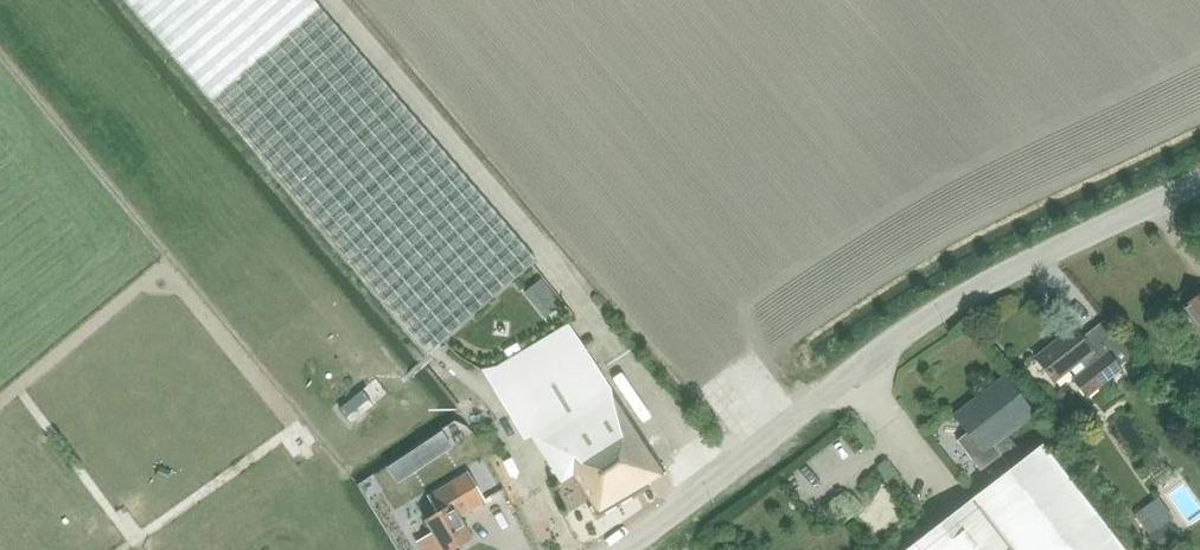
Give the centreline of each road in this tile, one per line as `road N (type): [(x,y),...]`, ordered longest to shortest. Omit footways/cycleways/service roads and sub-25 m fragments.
road 1 (tertiary): [(610,549),(997,284),(1199,183)]

